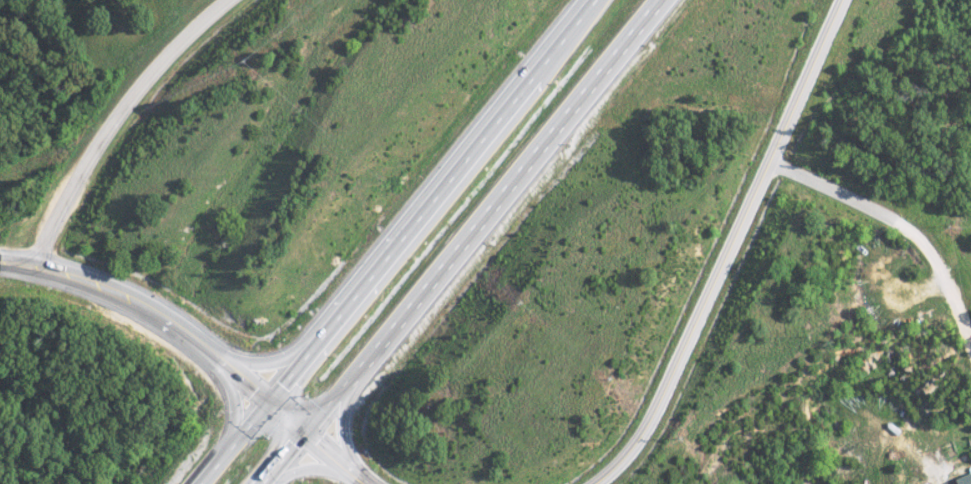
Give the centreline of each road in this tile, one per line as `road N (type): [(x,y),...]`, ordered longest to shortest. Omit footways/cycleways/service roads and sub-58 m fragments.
road 1 (trunk): [(599,0),(204,483)]
road 2 (trunk): [(262,483),(656,0)]
road 3 (residential): [(599,483),(632,454),(660,410),(771,165),(827,0)]
road 4 (secondary): [(306,430),(165,315),(67,273),(0,262)]
road 5 (residential): [(34,267),(95,141),(148,73),(222,0)]
road 6 (residential): [(771,165),(901,224),(933,251),(970,341)]

